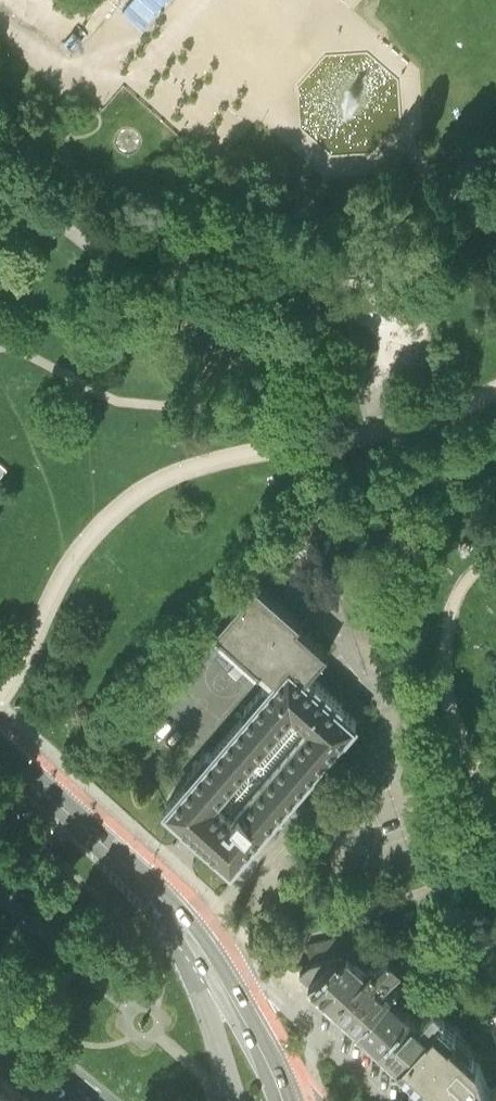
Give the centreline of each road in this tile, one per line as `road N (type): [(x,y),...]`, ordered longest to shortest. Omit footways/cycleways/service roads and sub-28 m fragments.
road 1 (primary): [(287,1090),(256,1017),(206,935),(155,878),(0,740)]

